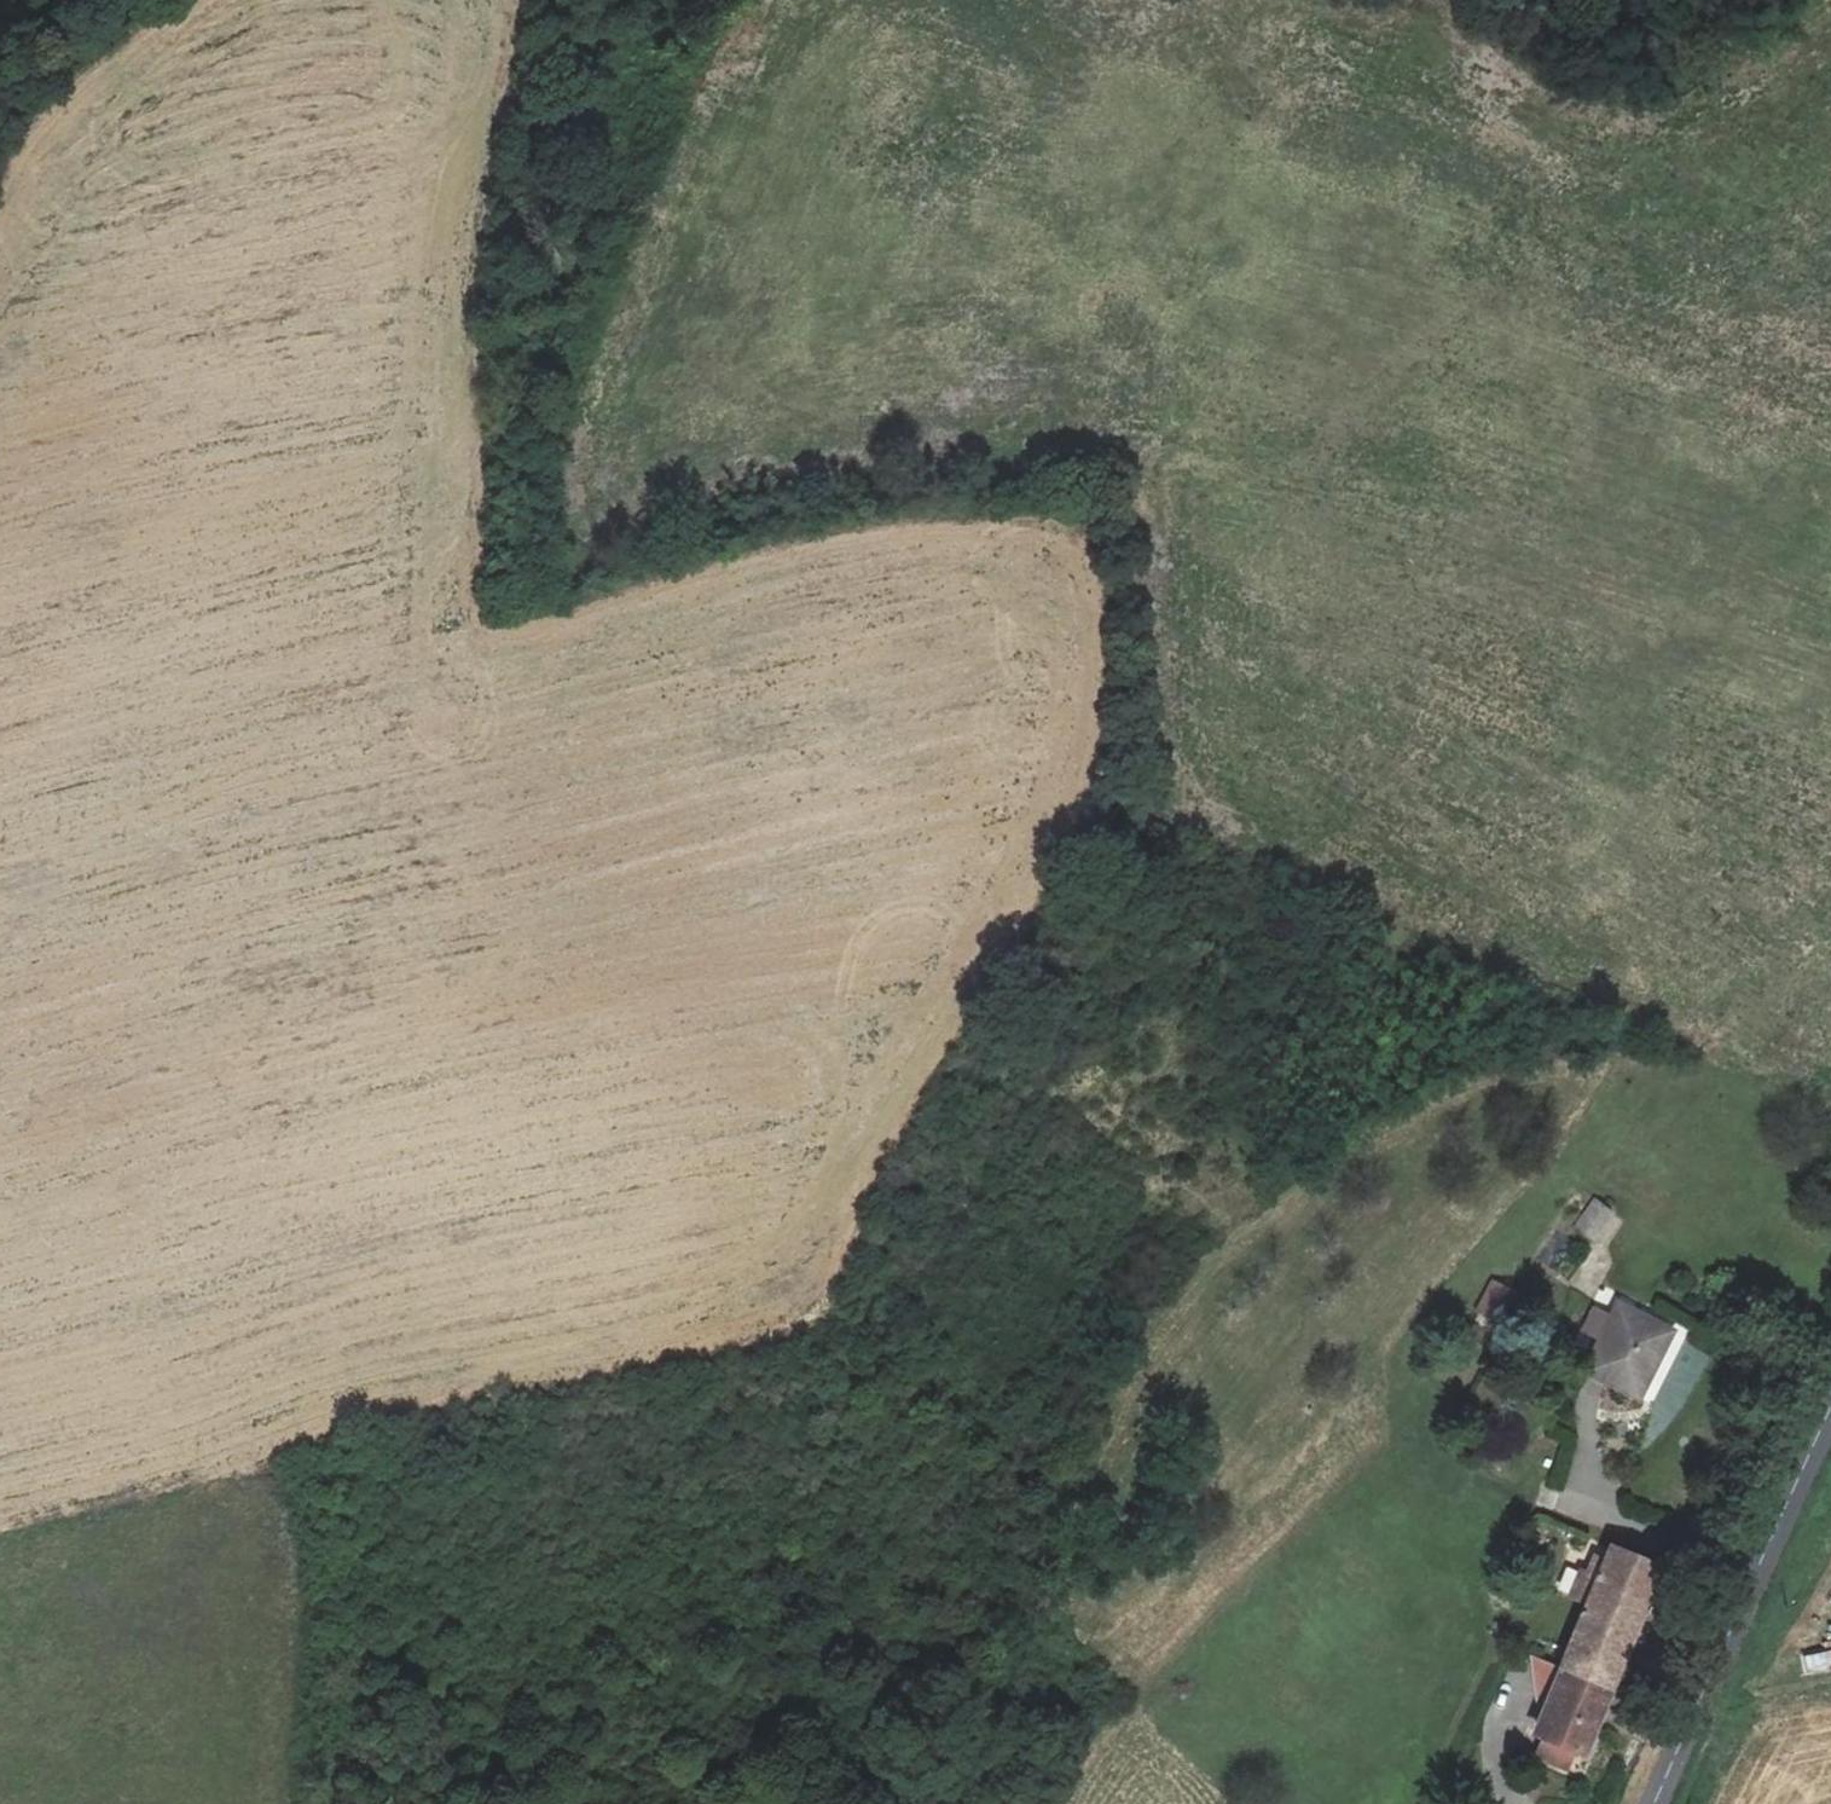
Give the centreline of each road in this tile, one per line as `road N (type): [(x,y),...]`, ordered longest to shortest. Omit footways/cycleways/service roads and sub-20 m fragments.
road 1 (unclassified): [(1657,1803),(1830,1411)]

